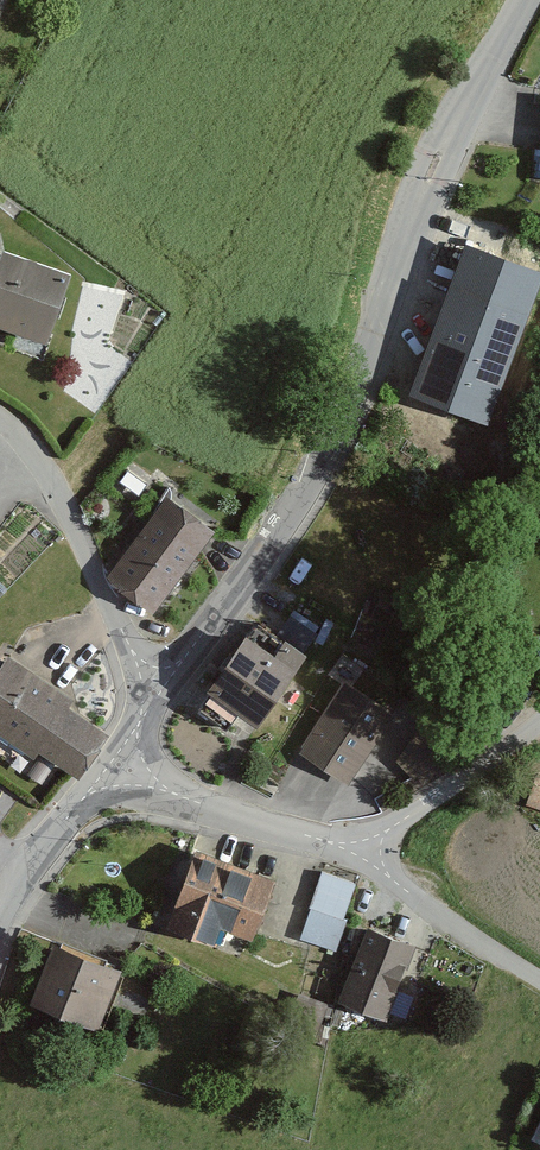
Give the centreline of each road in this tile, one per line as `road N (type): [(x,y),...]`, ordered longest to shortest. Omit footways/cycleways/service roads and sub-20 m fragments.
road 1 (tertiary): [(522,0),(434,167),(382,337),(318,474),(254,575),(147,713)]
road 2 (residential): [(0,413),(73,518),(147,713)]
road 3 (unclassified): [(114,769),(347,859)]
road 4 (unclassified): [(347,859),(539,729)]
road 5 (unclassified): [(347,859),(539,988)]
road 6 (tertiary): [(114,769),(0,919)]

